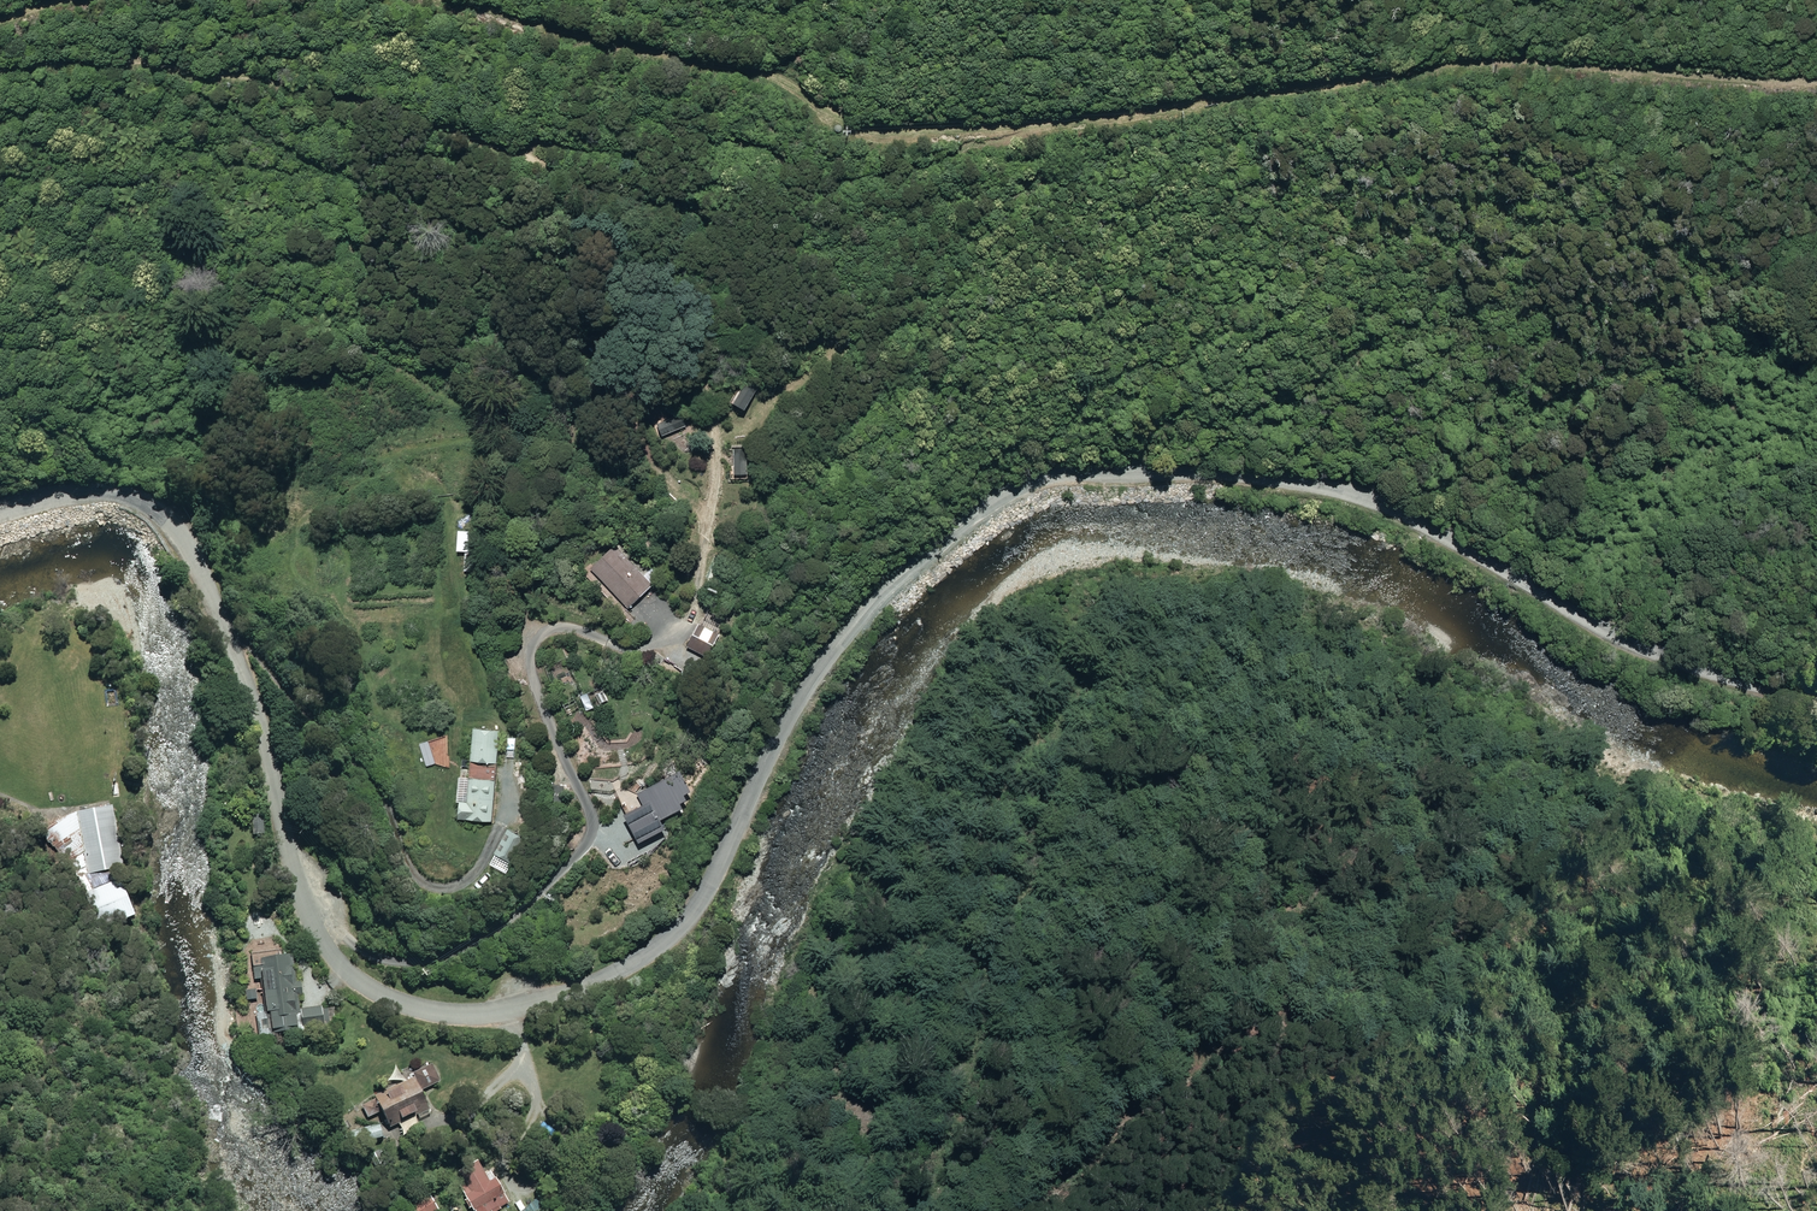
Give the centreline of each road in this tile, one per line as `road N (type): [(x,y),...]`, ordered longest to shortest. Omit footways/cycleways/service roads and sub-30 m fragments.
road 1 (unclassified): [(1816,703),(1696,673),(1630,644),(1363,500),(1255,479),(1040,480),(976,514),(839,650),(681,930),(647,956),(560,995),(474,1015),(437,1013),(371,989),(329,949),(285,828),(261,713),(174,523),(133,498),(97,493),(0,506)]
road 2 (track): [(1011,124),(937,147),(877,153),(679,112),(601,110),(560,123),(549,137),(560,151),(689,186),(713,206),(752,288),(802,330),(810,359),(752,407),(701,416),(629,412),(582,354),(561,358),(519,415),(506,474),(513,570),(534,679),(585,796),(585,840),(509,921),(424,962),(371,957),(343,922),(311,905)]
road 3 (track): [(1816,59),(1704,64),(1500,49),(1035,122),(927,131),(852,122),(766,64),(439,0)]
road 4 (track): [(1612,1210),(1388,1054),(1271,1016),(1216,1015),(1166,1086),(998,1210)]
road 5 (track): [(911,1210),(944,1131),(1068,727),(1093,609),(1084,526)]

